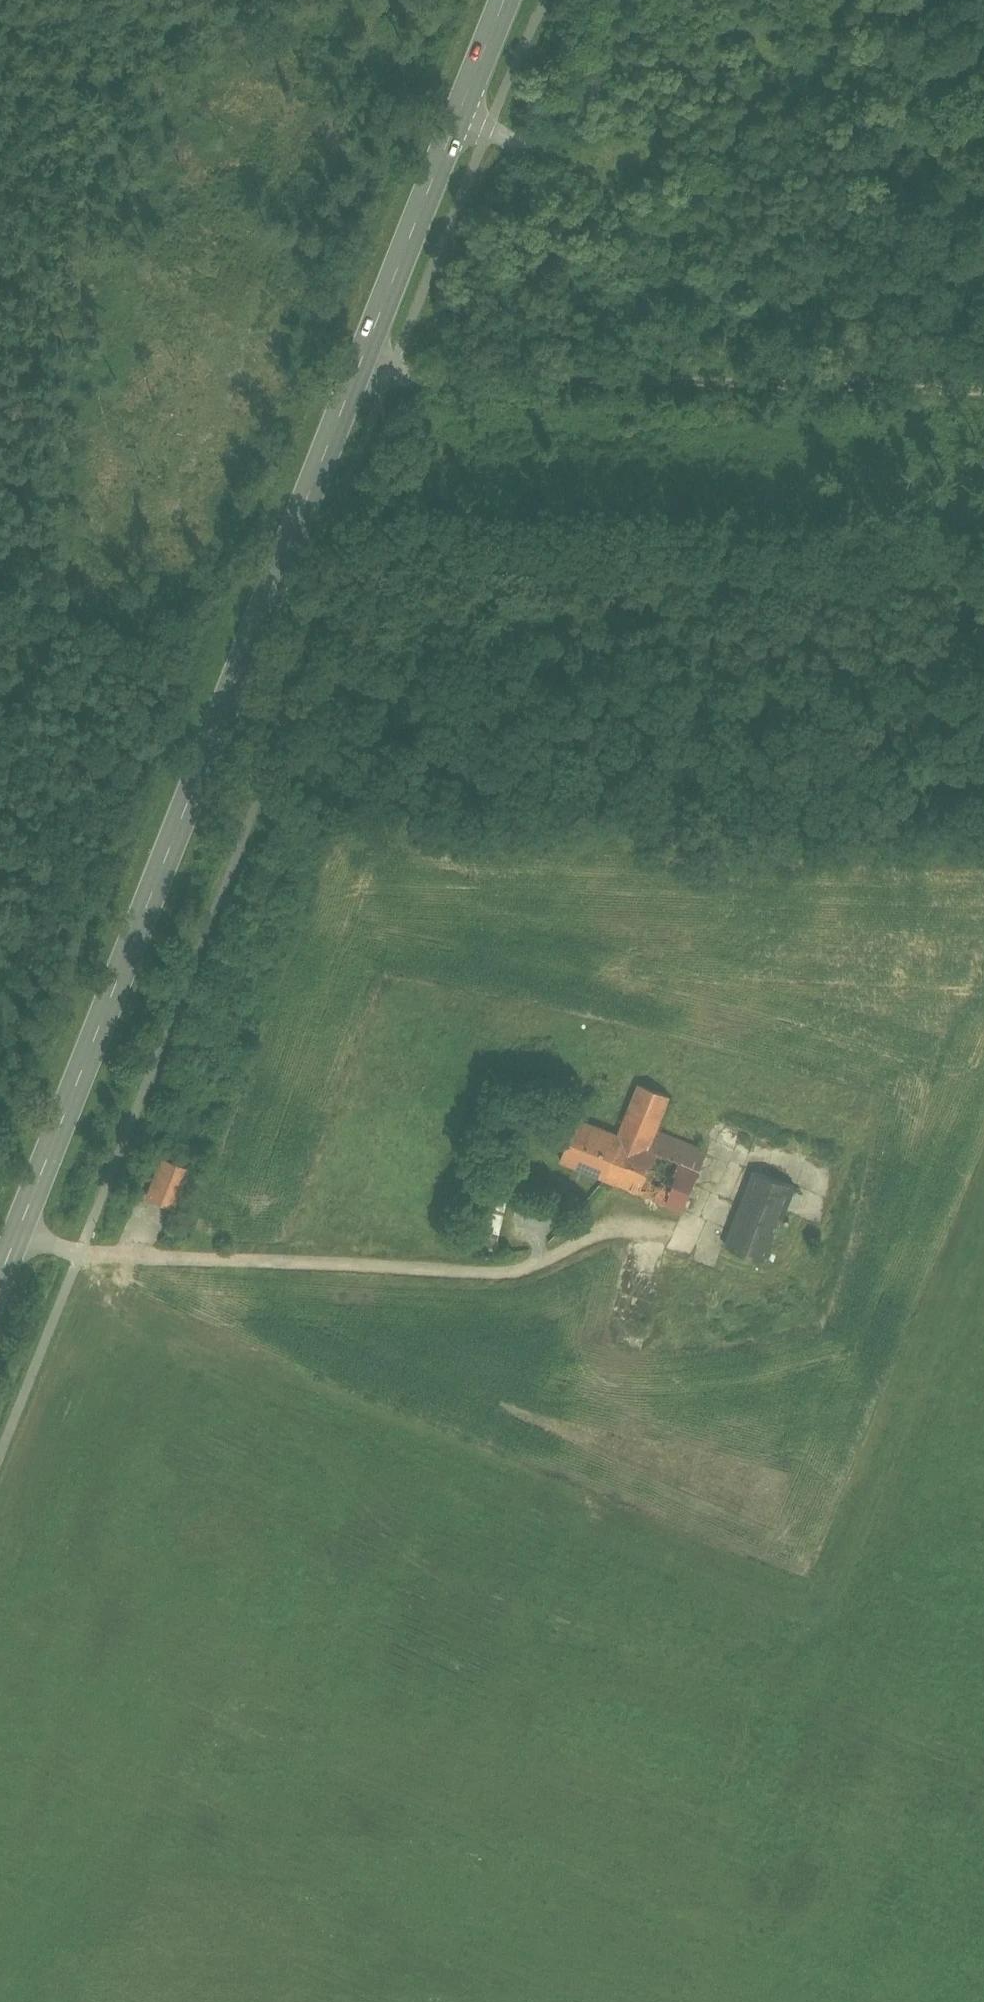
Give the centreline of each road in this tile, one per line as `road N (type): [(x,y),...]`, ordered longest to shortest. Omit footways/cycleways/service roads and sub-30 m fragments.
road 1 (primary): [(0,1275),(505,0)]
road 2 (track): [(361,361),(425,379),(983,389)]
road 3 (track): [(455,124),(564,161),(597,183),(619,222),(620,256)]

